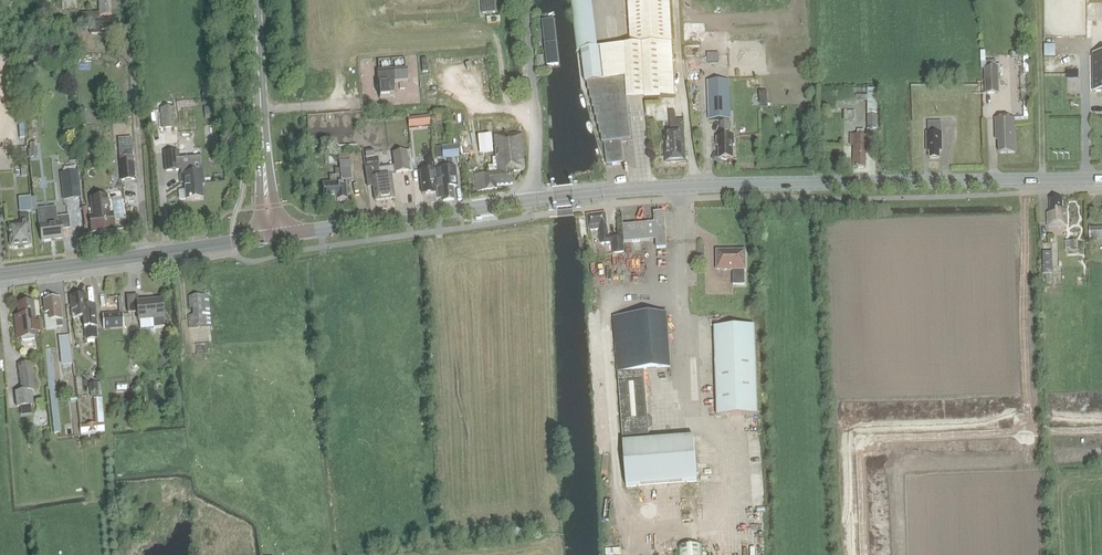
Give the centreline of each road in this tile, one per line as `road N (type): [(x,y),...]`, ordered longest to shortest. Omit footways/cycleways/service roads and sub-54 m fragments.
road 1 (primary): [(530,200),(734,184),(1101,180)]
road 2 (secondary): [(0,274),(262,238)]
road 3 (track): [(145,255),(124,0)]
road 4 (primary): [(279,236),(530,200)]
road 5 (unclassified): [(530,200),(536,120),(522,0)]
road 6 (primary): [(262,142),(254,0)]

